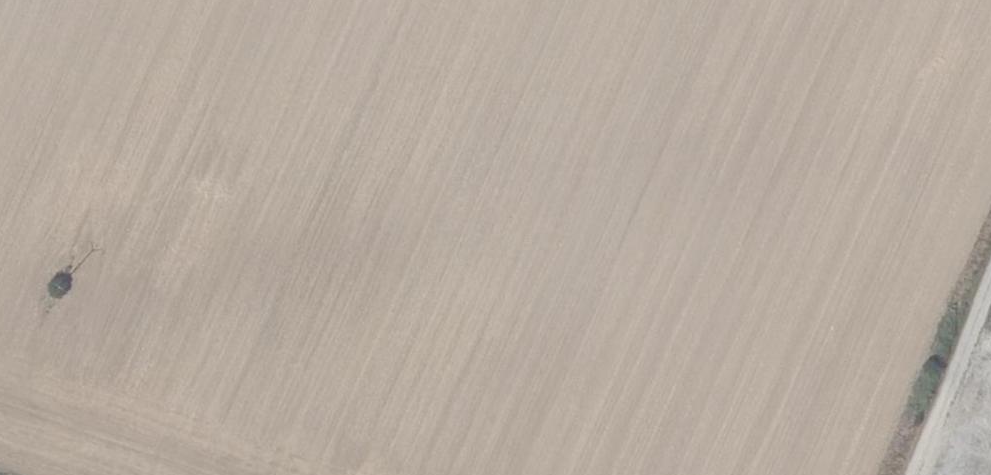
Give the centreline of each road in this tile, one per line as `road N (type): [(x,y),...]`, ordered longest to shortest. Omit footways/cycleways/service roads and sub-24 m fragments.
road 1 (track): [(895,474),(990,255)]

